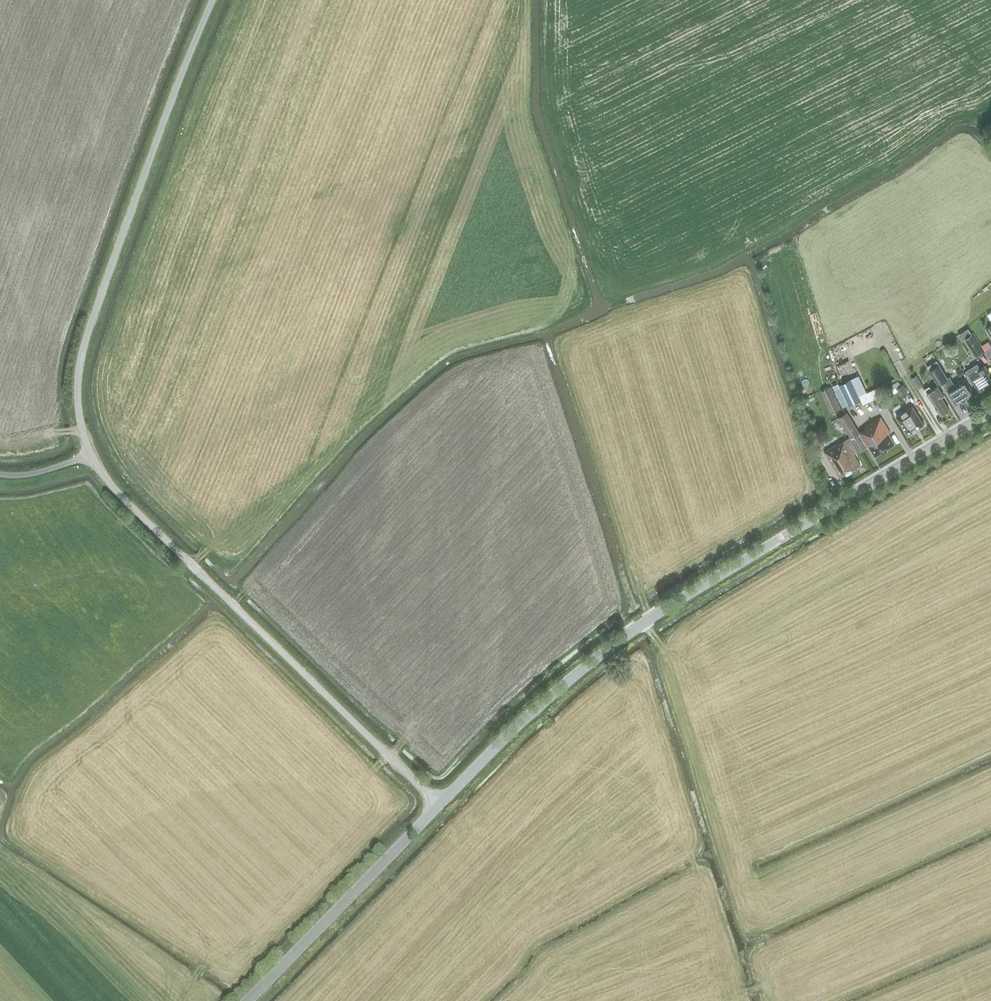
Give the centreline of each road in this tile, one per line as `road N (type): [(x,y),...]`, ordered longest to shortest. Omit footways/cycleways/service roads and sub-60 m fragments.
road 1 (unclassified): [(439,805),(104,476),(86,446),(77,382),(81,351),(213,0)]
road 2 (tertiary): [(439,805),(544,701),(640,626),(990,412)]
road 3 (tertiary): [(249,1000),(439,805)]

